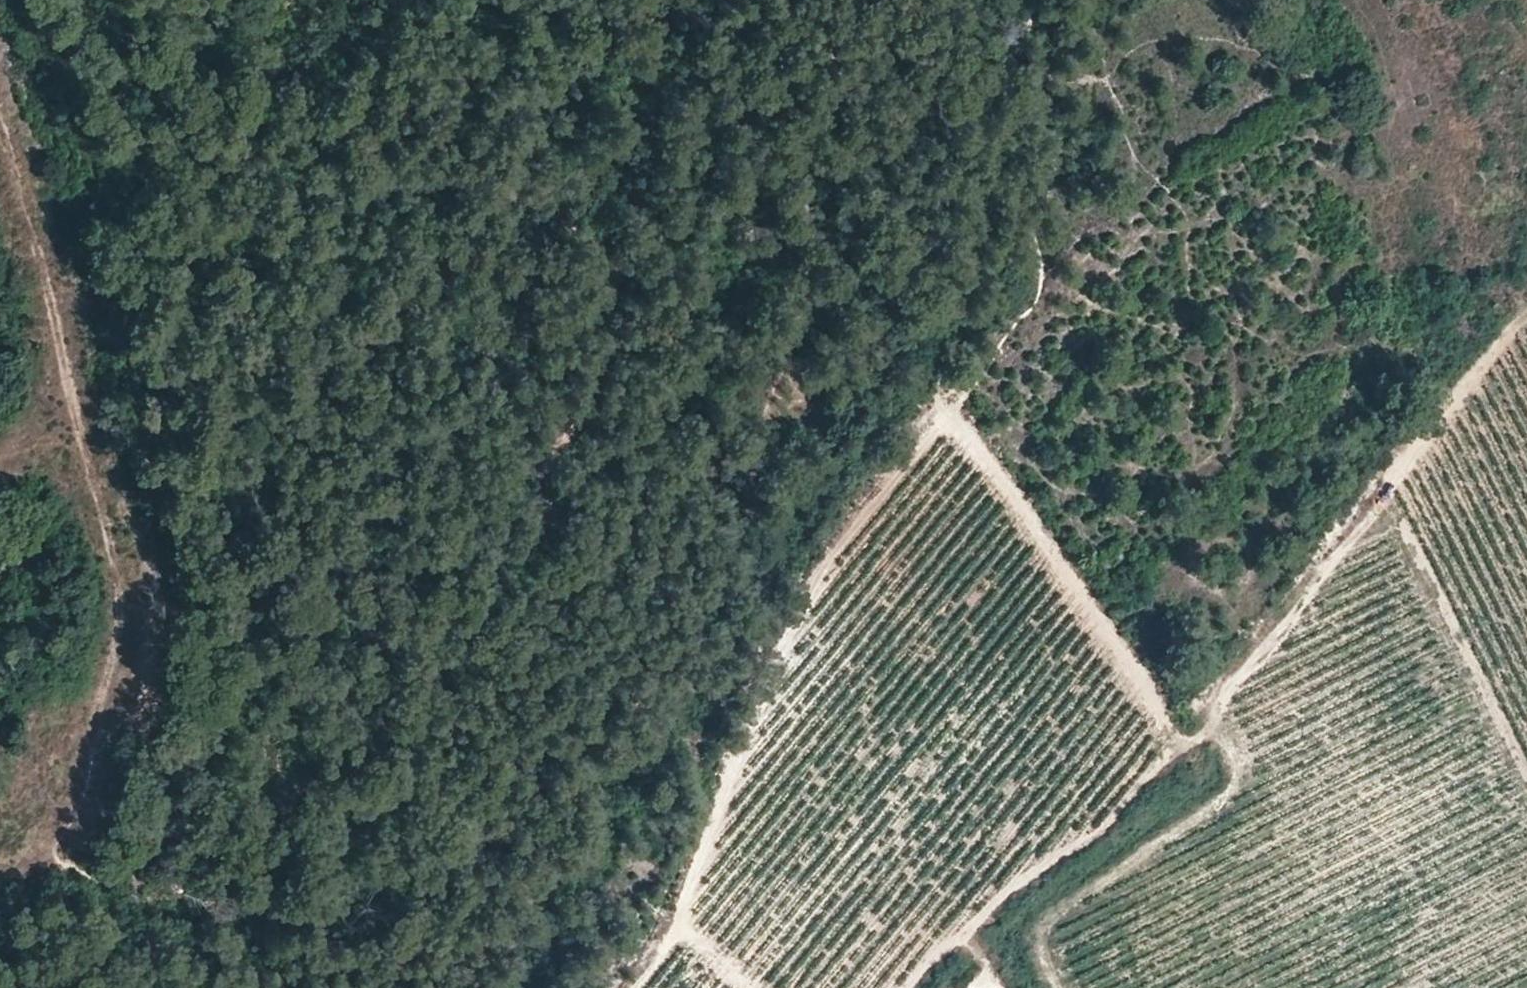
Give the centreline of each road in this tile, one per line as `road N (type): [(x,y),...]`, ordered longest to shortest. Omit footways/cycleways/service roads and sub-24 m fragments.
road 1 (track): [(0,137),(117,563),(118,660),(0,819)]
road 2 (track): [(1212,752),(1227,683),(1297,612),(1526,319)]

